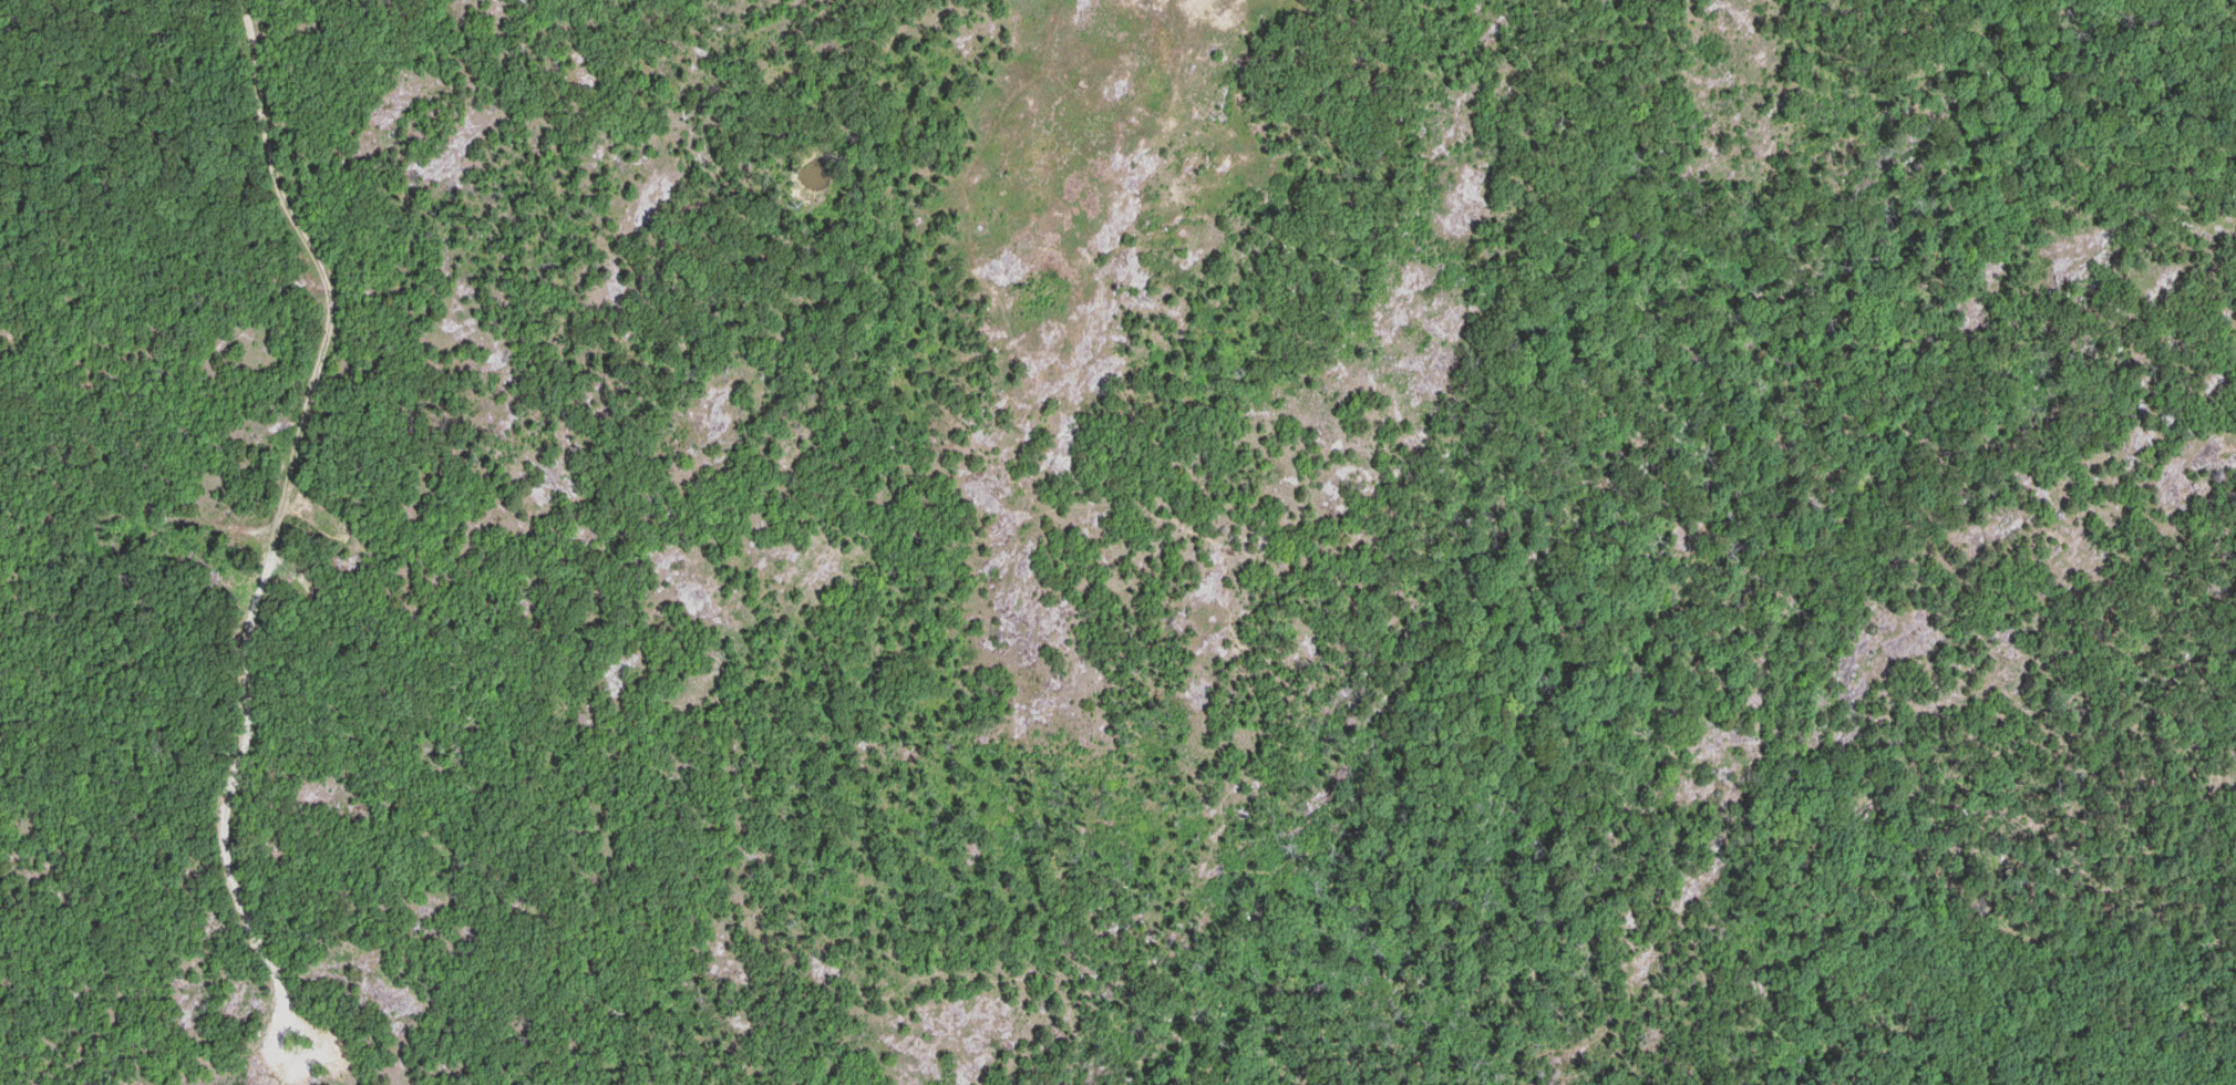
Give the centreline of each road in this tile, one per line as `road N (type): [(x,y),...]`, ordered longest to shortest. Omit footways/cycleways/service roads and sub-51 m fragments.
road 1 (track): [(245,0),(272,179),(320,267),(328,327),(243,683),(221,844),(261,959),(309,1015)]

